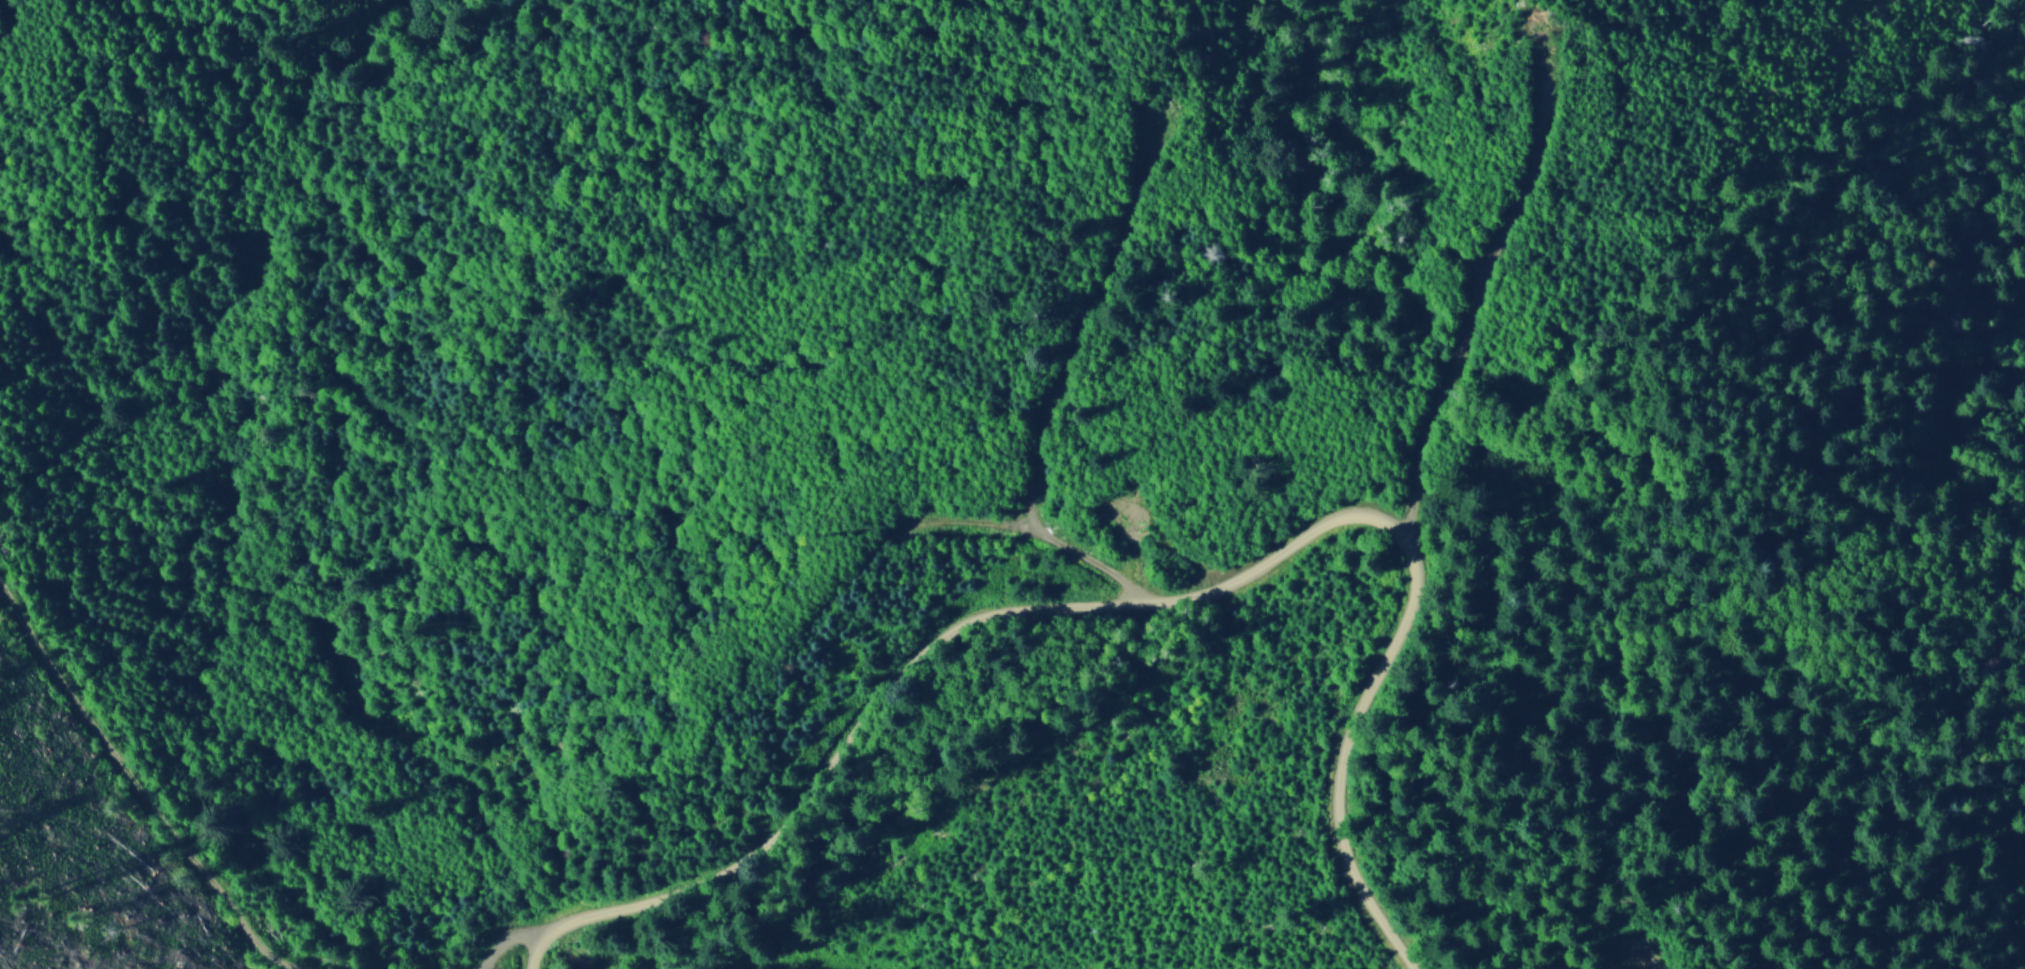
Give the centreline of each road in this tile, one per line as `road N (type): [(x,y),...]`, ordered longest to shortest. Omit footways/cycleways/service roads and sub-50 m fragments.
road 1 (track): [(1420,968),(1358,876),(1341,807),(1345,749),(1402,617),(1408,547),(1386,520),(1348,514),(1261,576),(1198,601),(1004,615),(896,646),(854,687),(794,787),(730,851),(634,910),(552,932),(559,968)]
road 2 (track): [(296,968),(210,896),(130,795),(37,653)]

